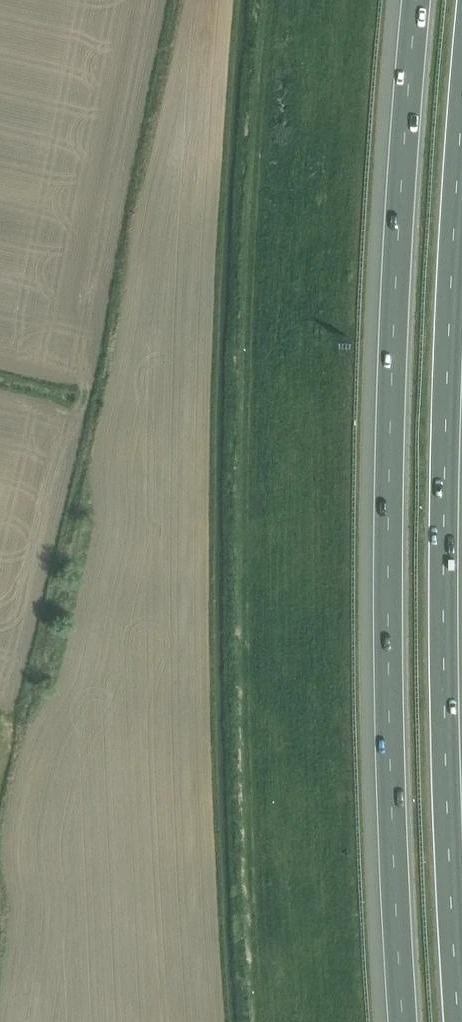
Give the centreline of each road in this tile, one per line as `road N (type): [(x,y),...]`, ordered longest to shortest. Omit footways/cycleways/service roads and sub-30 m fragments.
road 1 (motorway): [(416,0),(389,451),(403,1021)]
road 2 (motorway): [(458,1021),(442,564),(461,115)]

